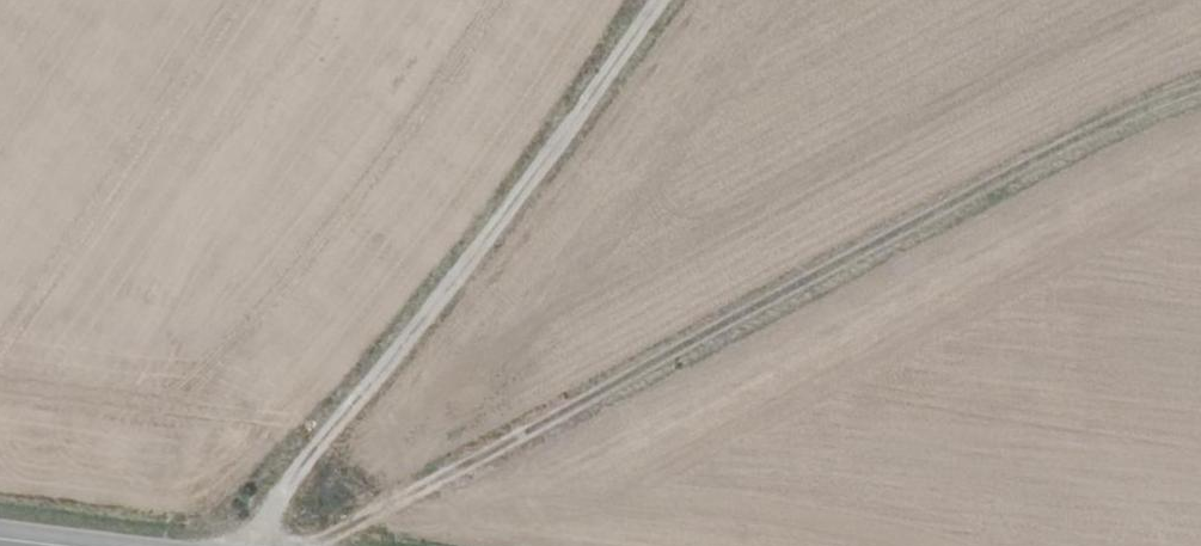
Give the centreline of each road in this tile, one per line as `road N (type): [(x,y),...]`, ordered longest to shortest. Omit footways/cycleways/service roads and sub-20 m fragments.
road 1 (track): [(1200,104),(1149,120),(685,368),(304,545)]
road 2 (track): [(262,545),(293,479),(470,271),(675,0)]

